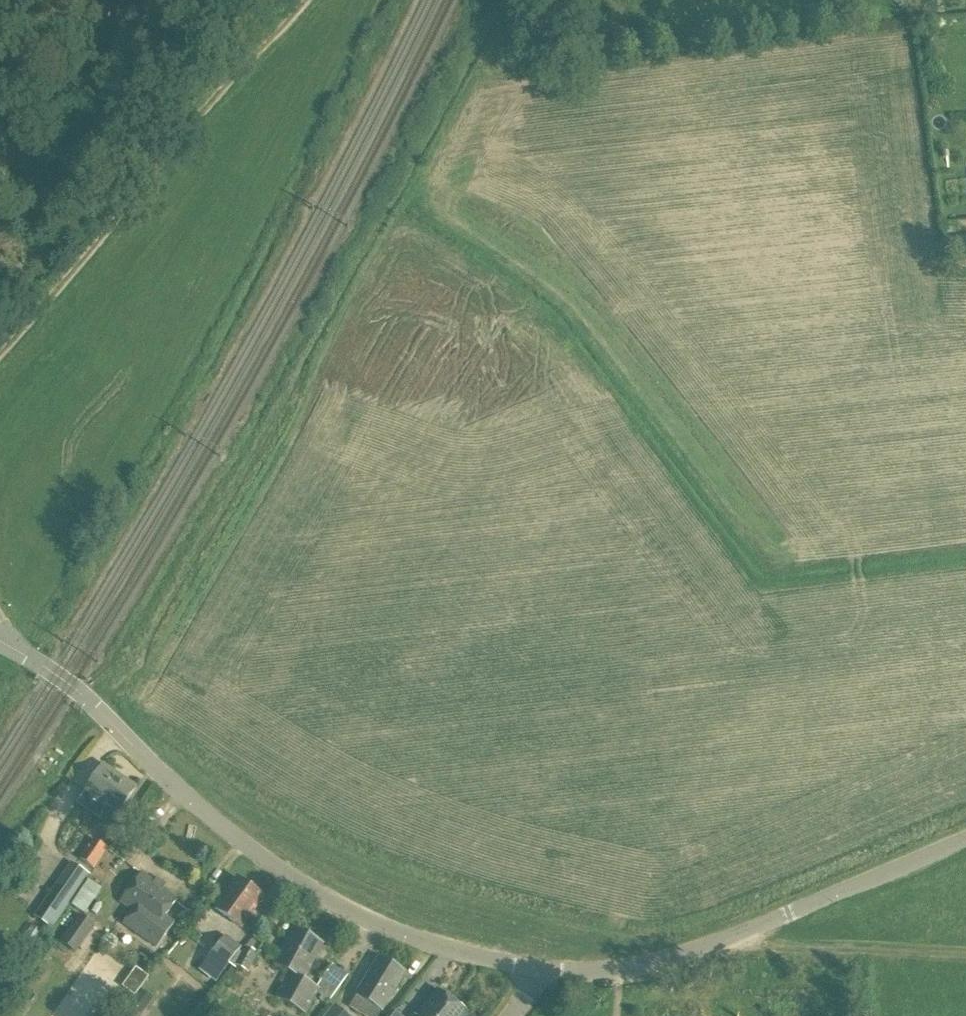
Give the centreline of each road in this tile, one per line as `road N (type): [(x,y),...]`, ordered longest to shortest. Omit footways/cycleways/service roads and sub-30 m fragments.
road 1 (residential): [(538,972),(349,914),(212,825),(106,720)]
road 2 (track): [(0,345),(300,0)]
road 3 (residential): [(965,842),(670,961),(538,972)]
road 4 (track): [(734,938),(965,955)]
road 5 (residential): [(0,645),(57,675),(106,720)]

